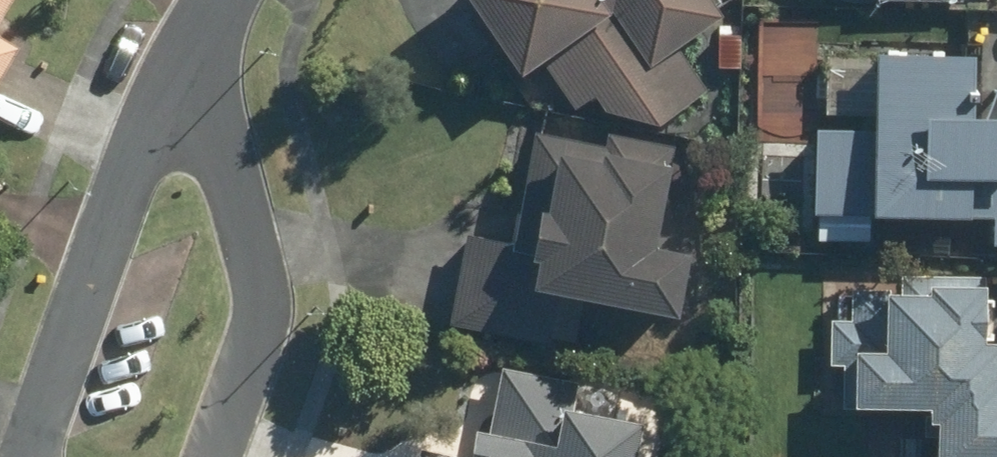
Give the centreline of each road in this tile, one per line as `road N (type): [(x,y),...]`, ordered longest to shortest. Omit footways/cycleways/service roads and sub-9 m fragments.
road 1 (residential): [(172,94),(219,174),(252,282),(242,358),(206,456)]
road 2 (residential): [(32,415),(172,94)]

